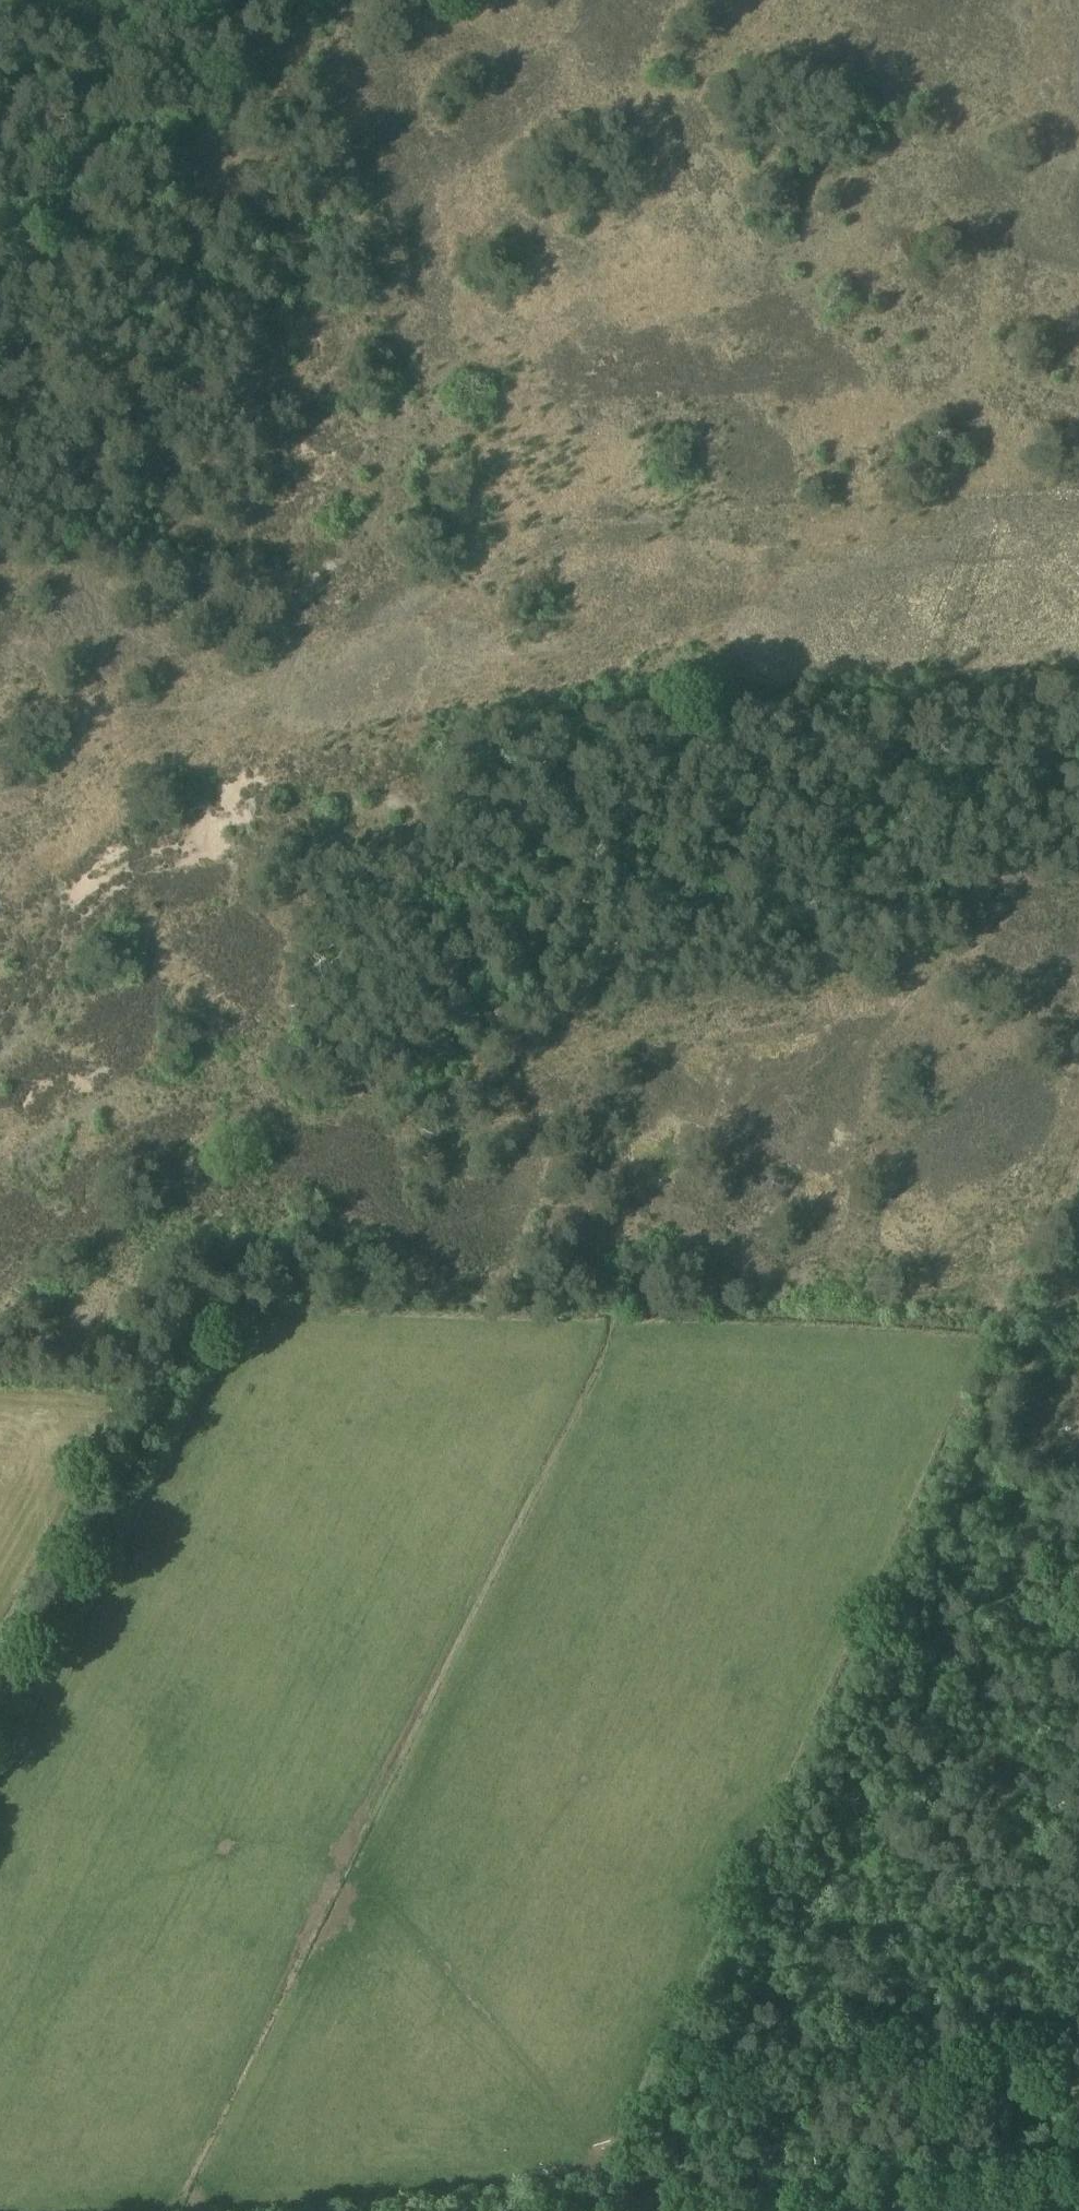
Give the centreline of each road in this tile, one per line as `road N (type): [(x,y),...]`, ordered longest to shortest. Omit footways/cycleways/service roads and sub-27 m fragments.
road 1 (unclassified): [(910,2210),(1078,2197)]

